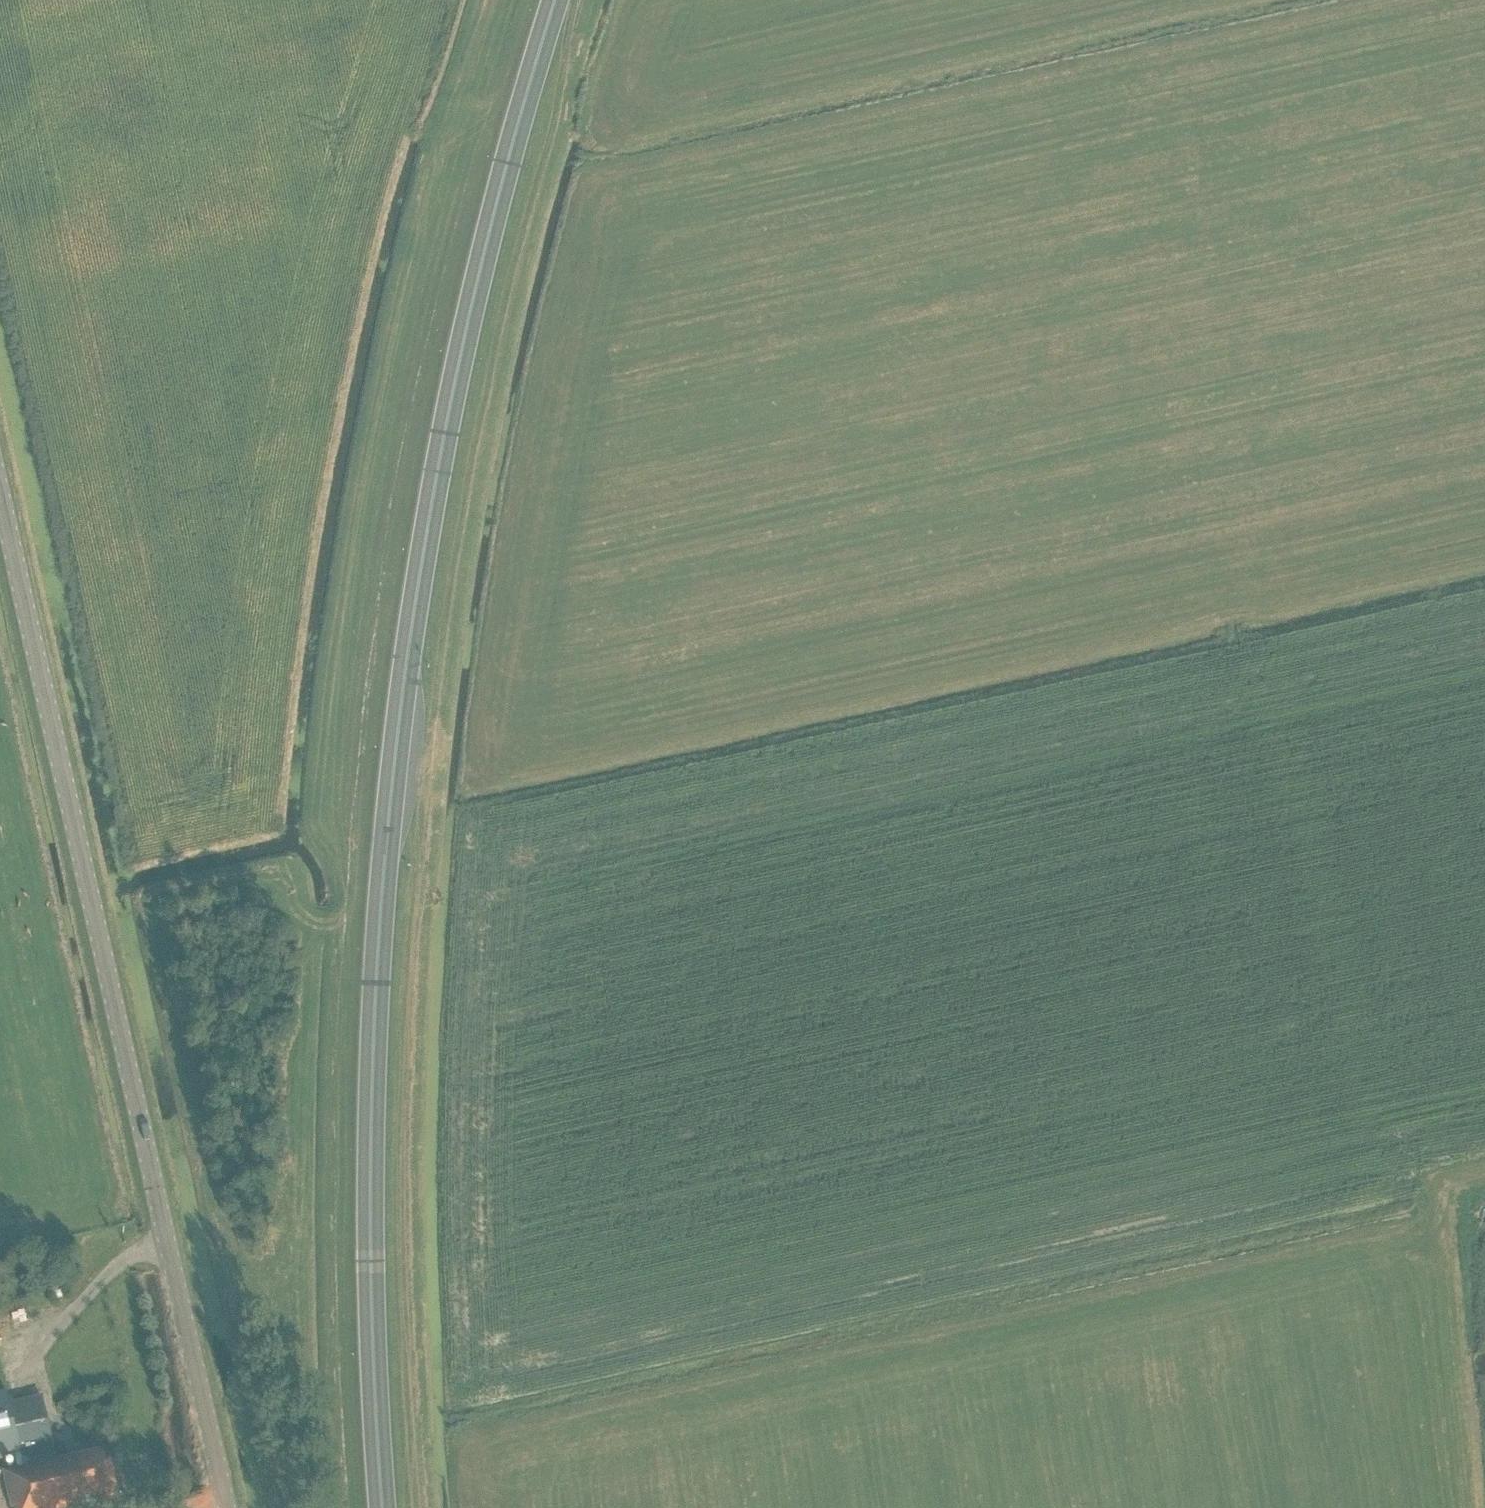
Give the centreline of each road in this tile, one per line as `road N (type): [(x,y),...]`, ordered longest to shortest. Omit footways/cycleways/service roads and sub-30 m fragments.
road 1 (trunk): [(381,1507),(373,1017),(393,767),(441,454),(512,144),(556,0)]
road 2 (tertiary): [(230,1507),(0,474)]

